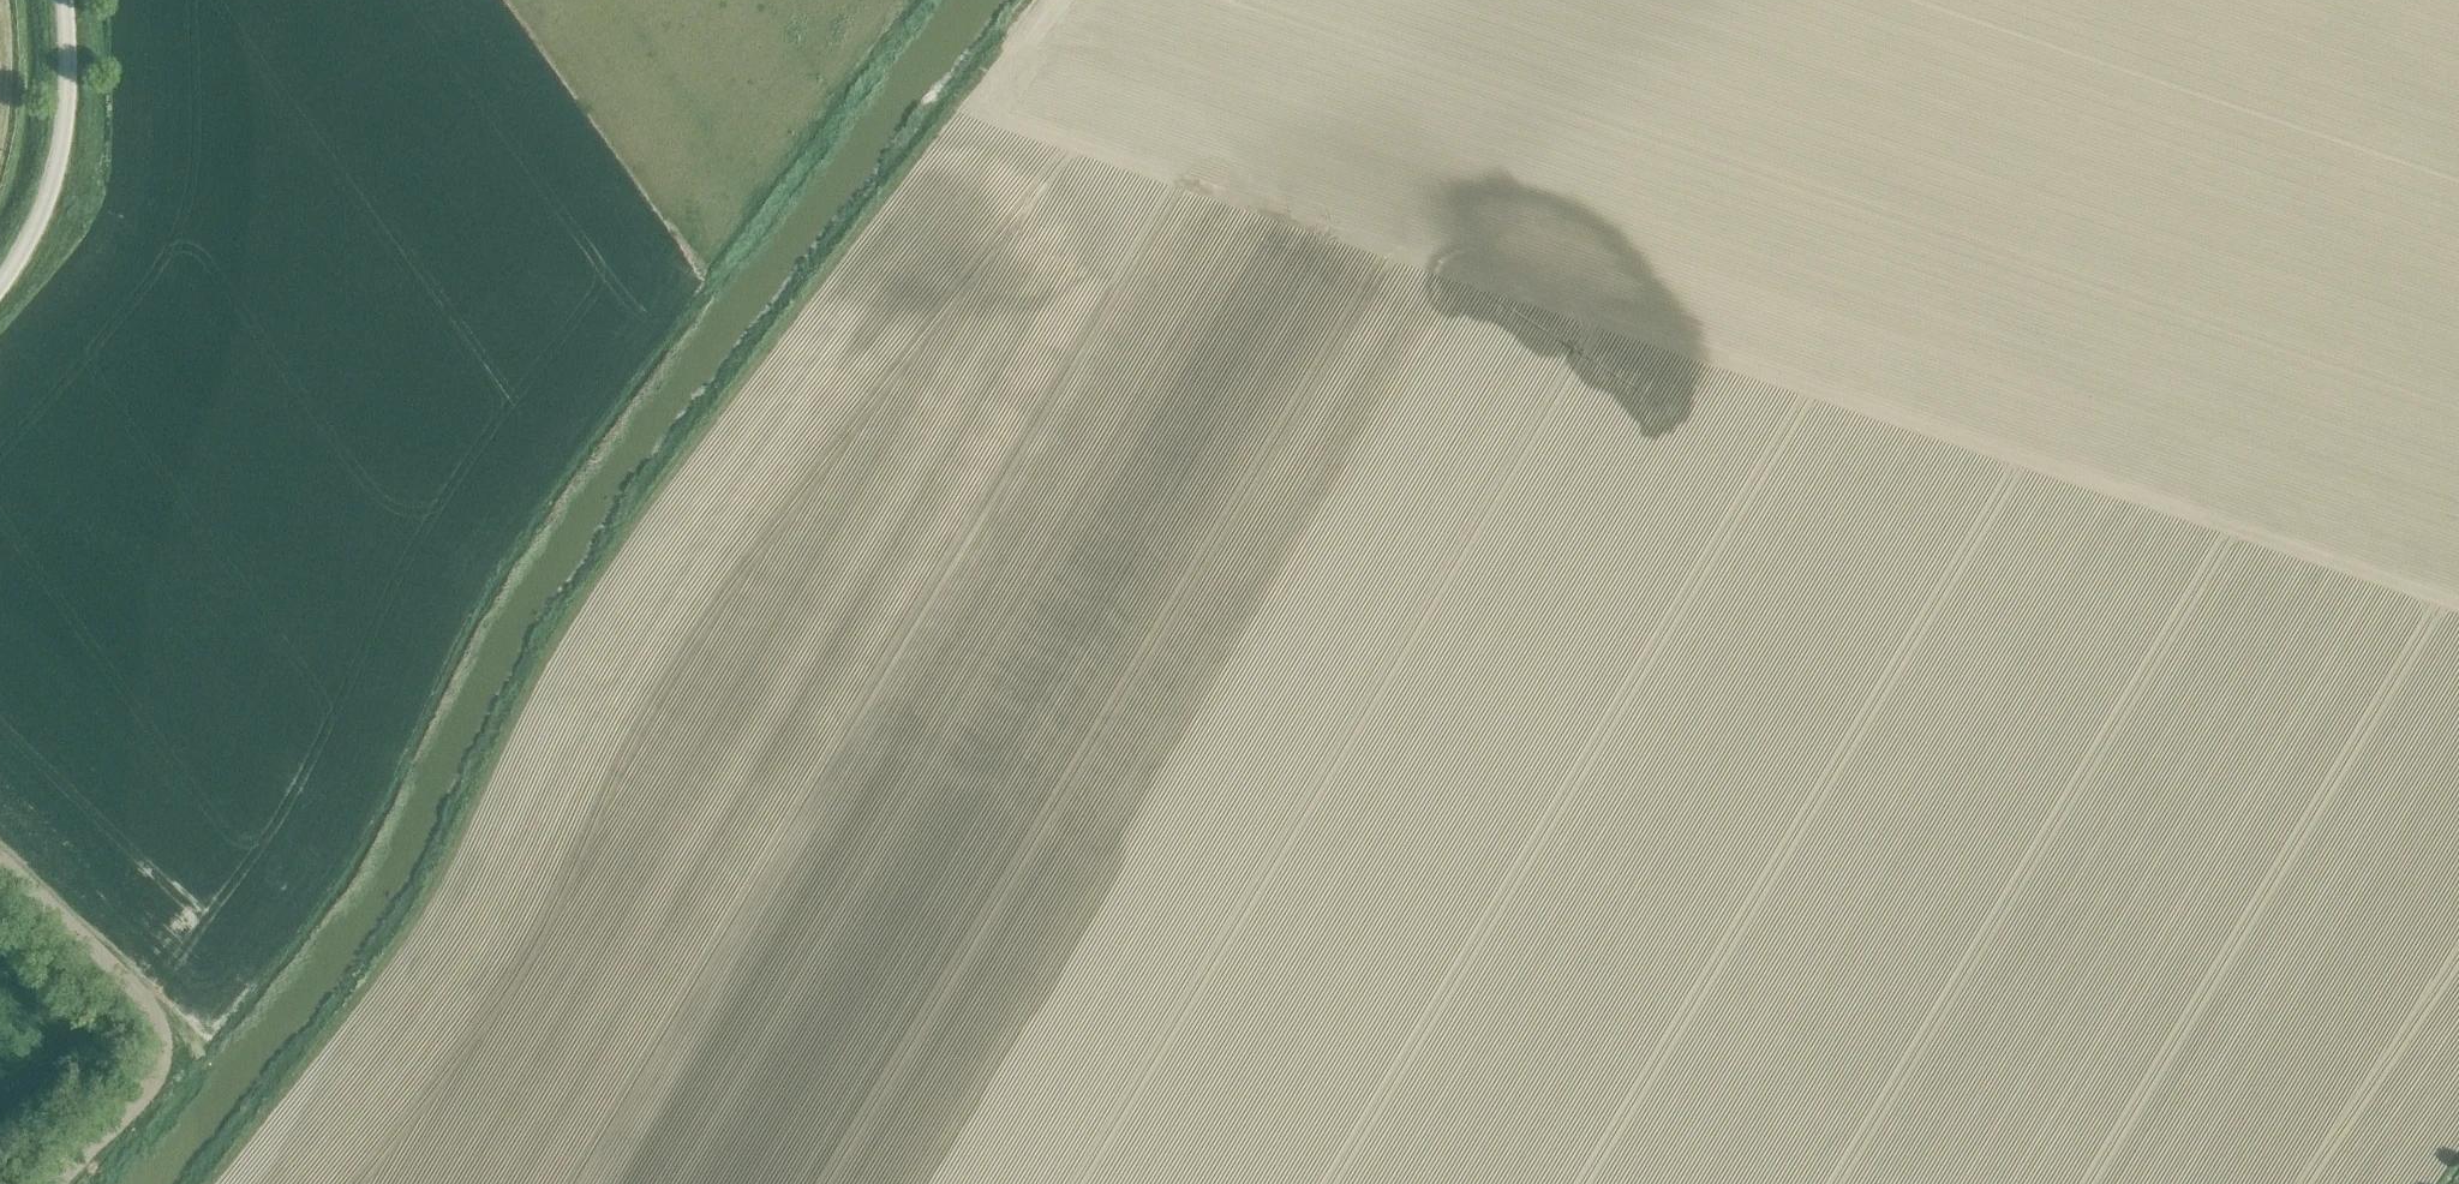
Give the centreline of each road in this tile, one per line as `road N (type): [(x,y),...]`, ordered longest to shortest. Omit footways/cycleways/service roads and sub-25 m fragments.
road 1 (unclassified): [(53,1183),(148,1073),(155,1025),(0,867)]
road 2 (unclassified): [(0,276),(43,203),(60,133),(60,0)]

